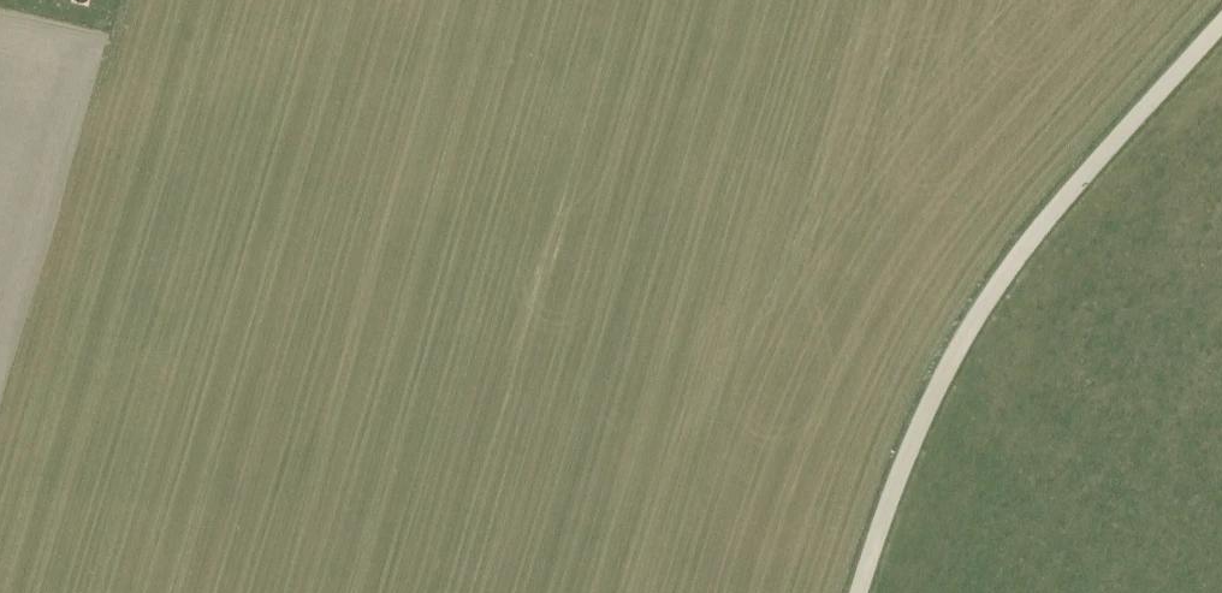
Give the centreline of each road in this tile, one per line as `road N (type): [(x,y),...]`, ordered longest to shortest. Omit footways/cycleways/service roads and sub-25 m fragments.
road 1 (unclassified): [(860,592),(926,412),(967,330),(1053,212),(1221,24)]

